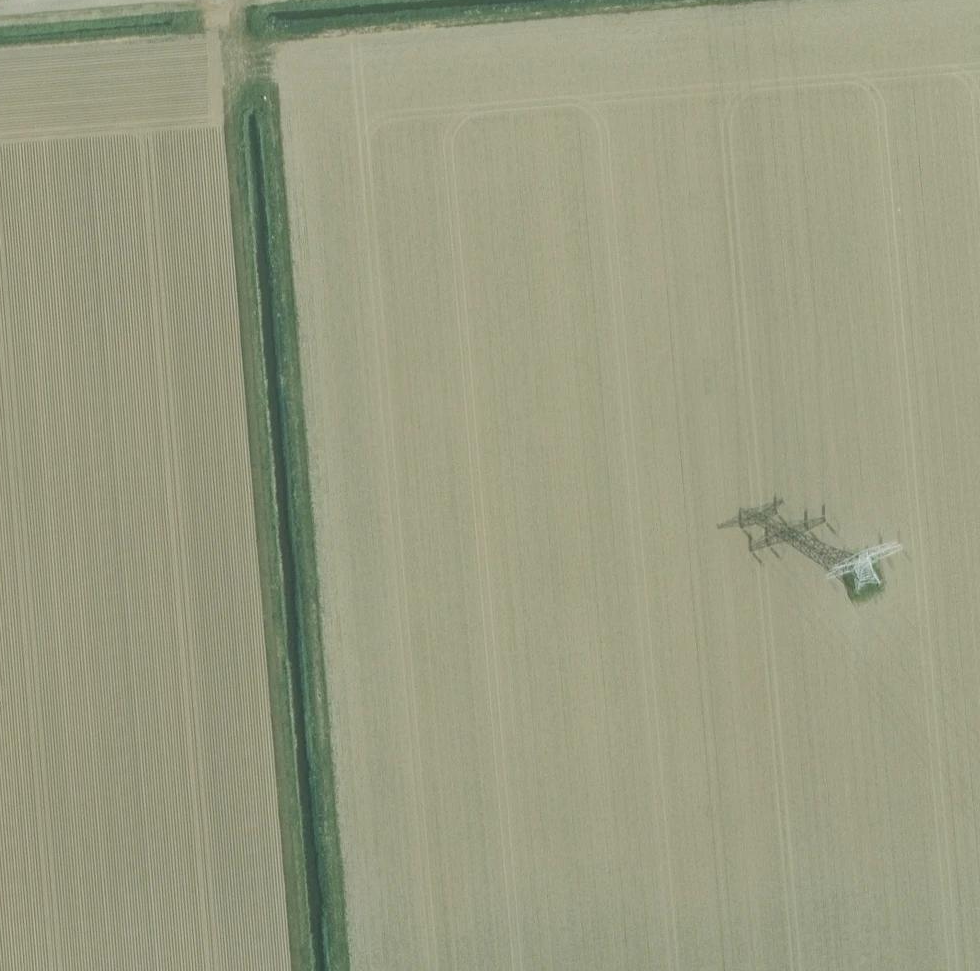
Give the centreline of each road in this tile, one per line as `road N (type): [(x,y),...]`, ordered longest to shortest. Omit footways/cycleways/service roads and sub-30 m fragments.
road 1 (unclassified): [(0,13),(187,0)]

